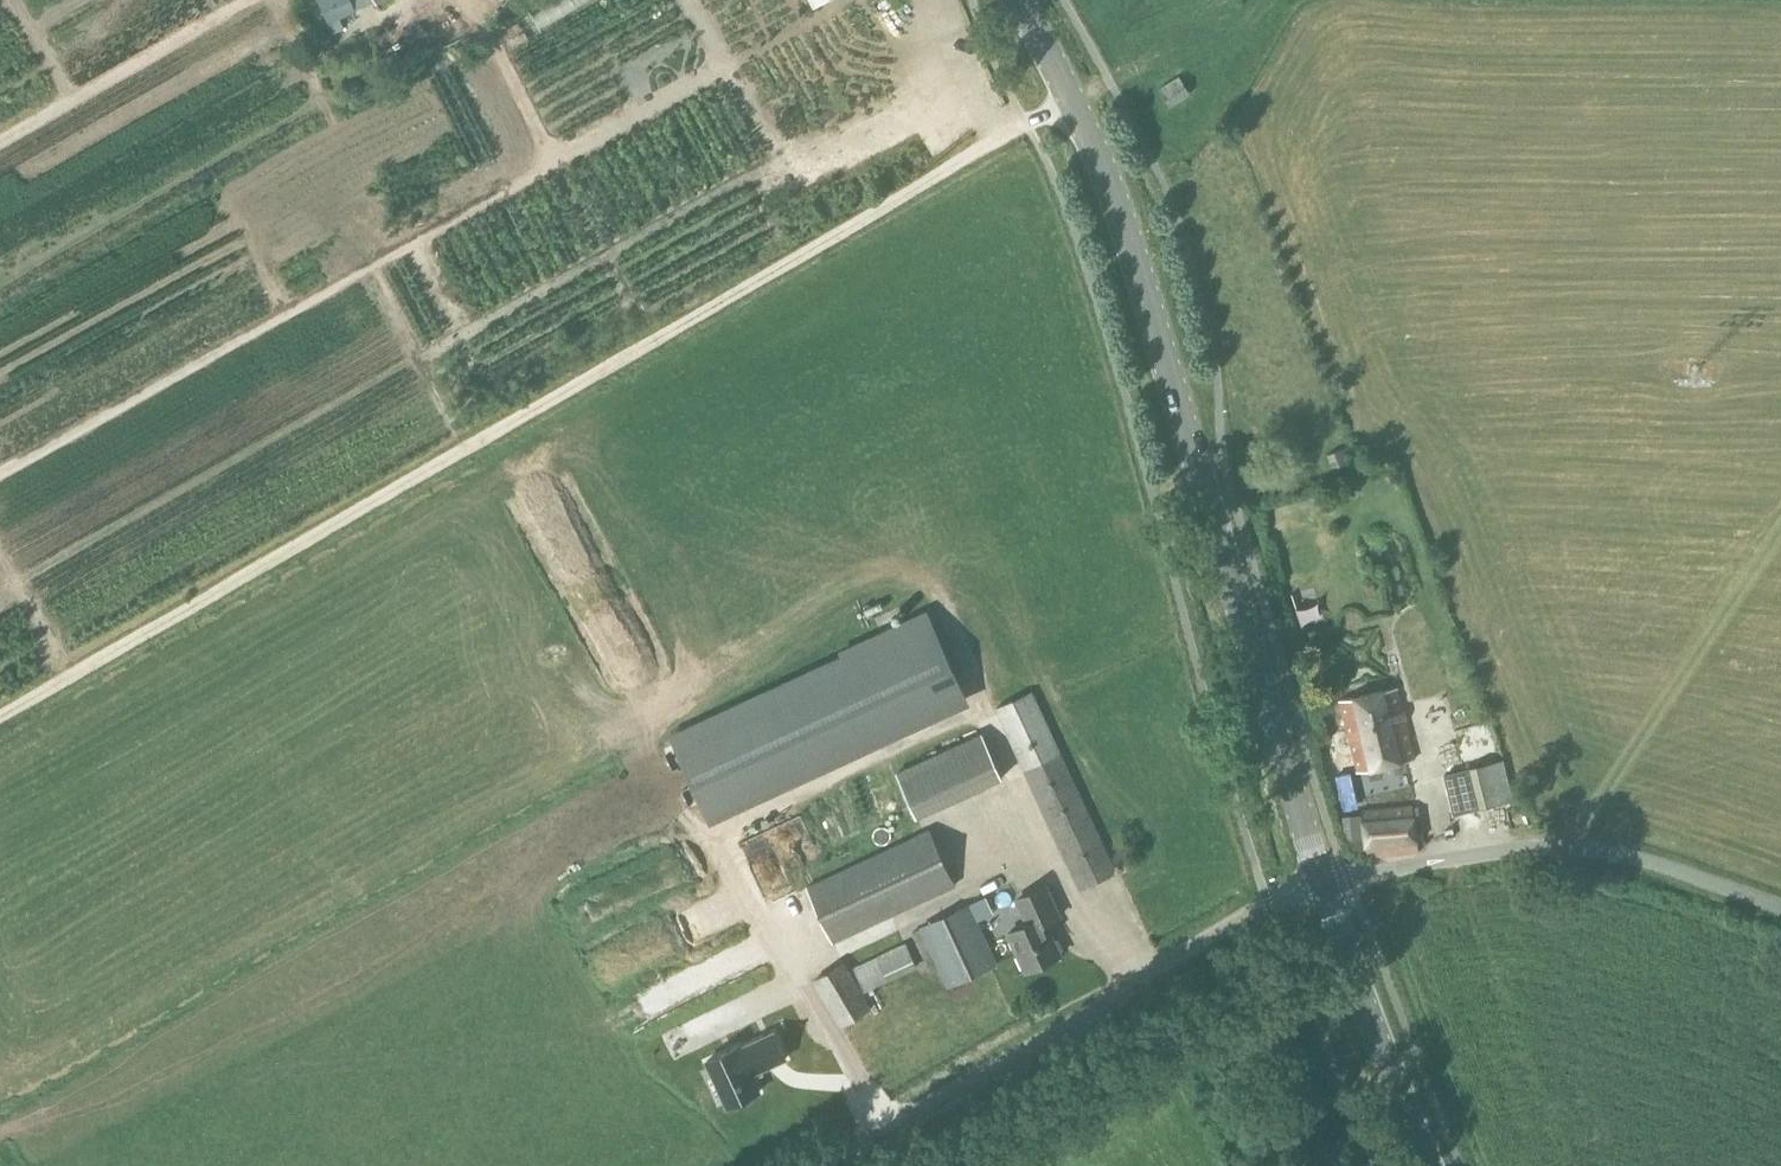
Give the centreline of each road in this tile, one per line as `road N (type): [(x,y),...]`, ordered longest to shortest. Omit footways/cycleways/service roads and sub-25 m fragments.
road 1 (track): [(0,721),(1107,85)]
road 2 (secondary): [(1324,883),(1121,199),(1019,0)]
road 3 (unclassified): [(1780,906),(1609,850),(1576,847),(1324,883)]
road 4 (track): [(807,1165),(1159,962)]
road 5 (secondary): [(1429,1165),(1324,883)]
road 6 (unclassified): [(1159,962),(1324,883)]

